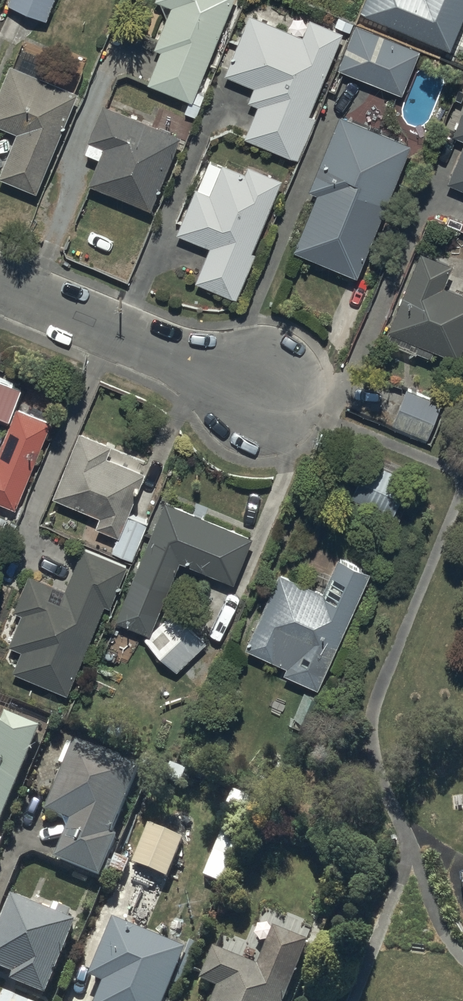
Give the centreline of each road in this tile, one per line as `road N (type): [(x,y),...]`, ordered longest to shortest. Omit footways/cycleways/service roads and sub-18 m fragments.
road 1 (residential): [(0,284),(293,405)]

